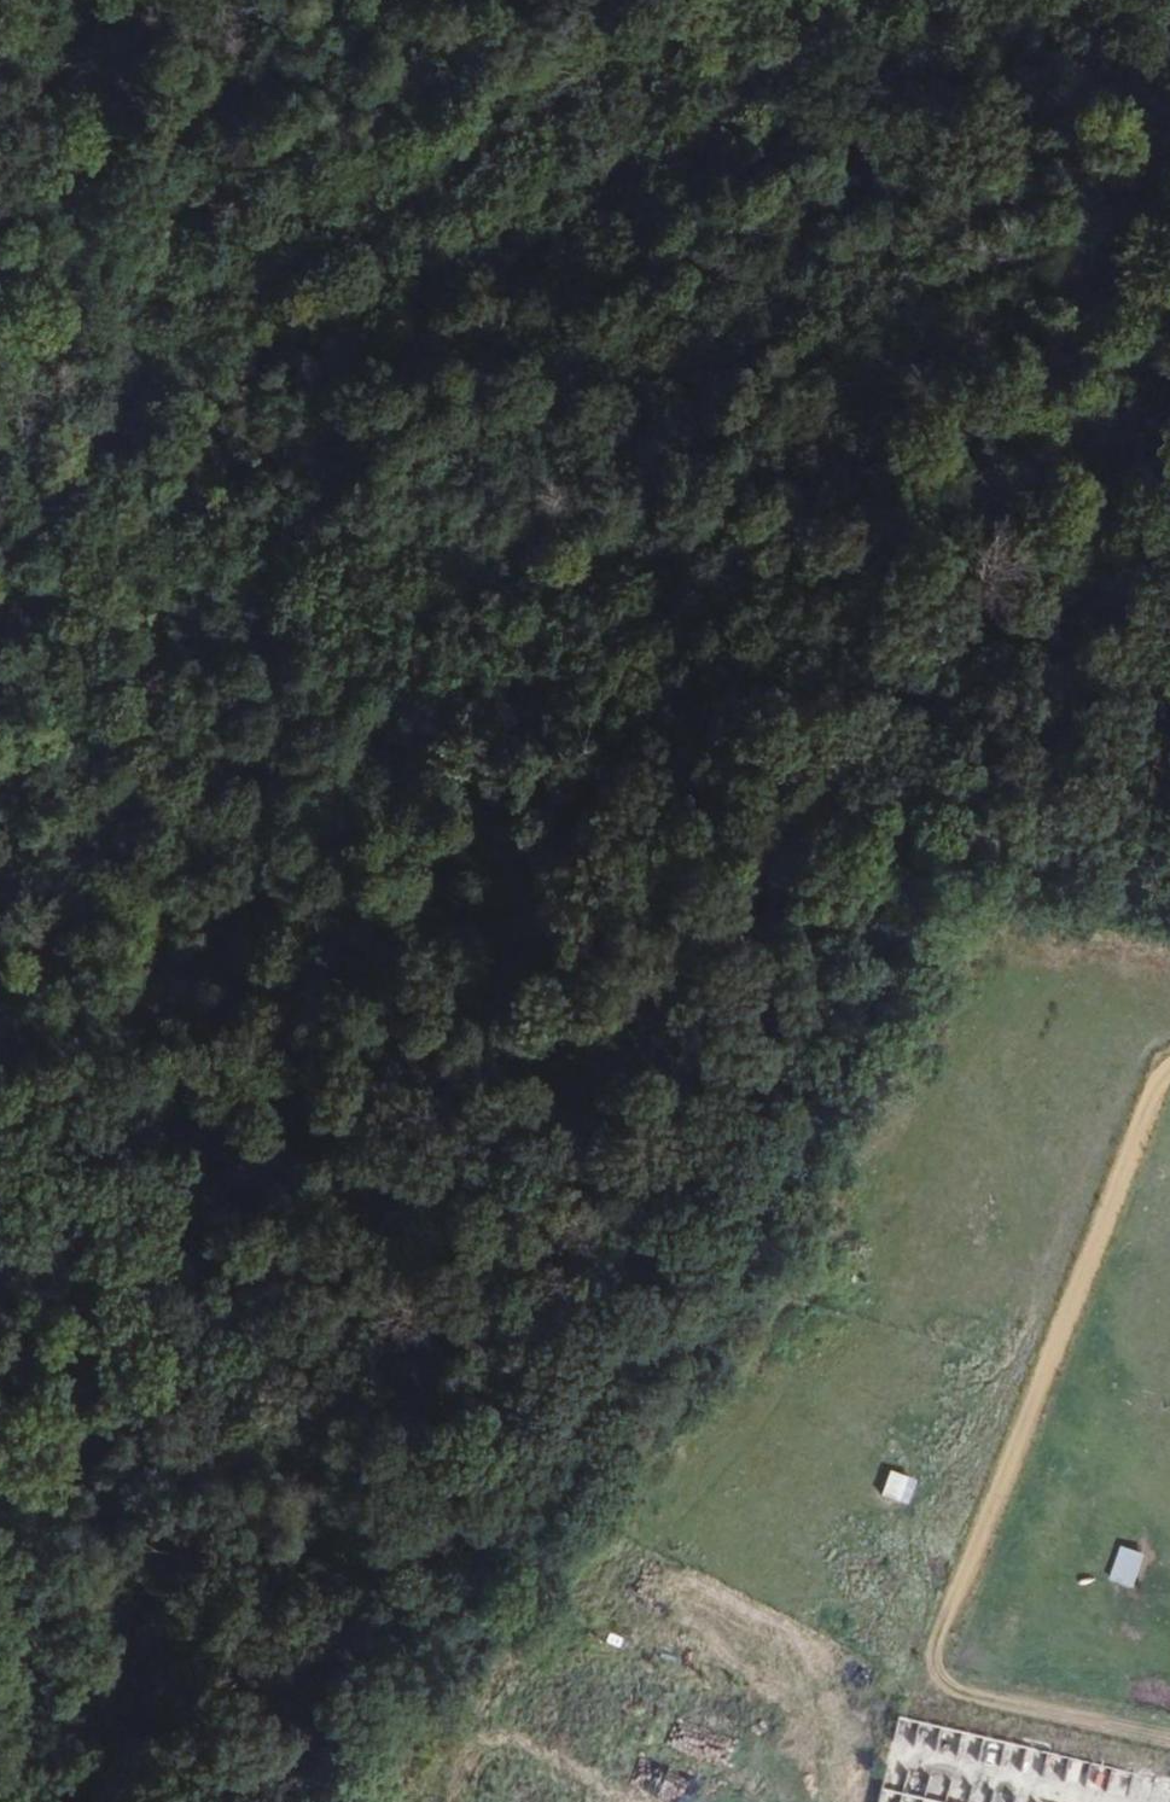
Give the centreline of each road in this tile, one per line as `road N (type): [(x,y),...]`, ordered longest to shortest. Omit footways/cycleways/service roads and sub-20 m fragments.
road 1 (track): [(0,870),(67,857),(134,812),(156,770),(148,685),(157,593),(198,473),(254,380),(301,340),(570,183),(751,119),(813,52),(893,0)]
road 2 (track): [(0,180),(45,117),(104,0)]

